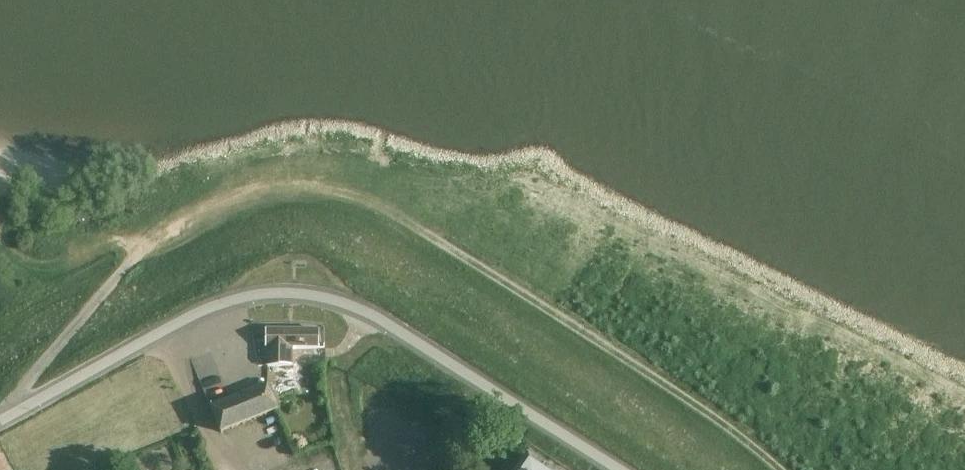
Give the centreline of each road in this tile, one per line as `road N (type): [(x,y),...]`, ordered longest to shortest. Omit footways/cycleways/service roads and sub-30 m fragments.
road 1 (tertiary): [(620,469),(370,316),(297,293),(232,300),(192,316),(0,420)]

